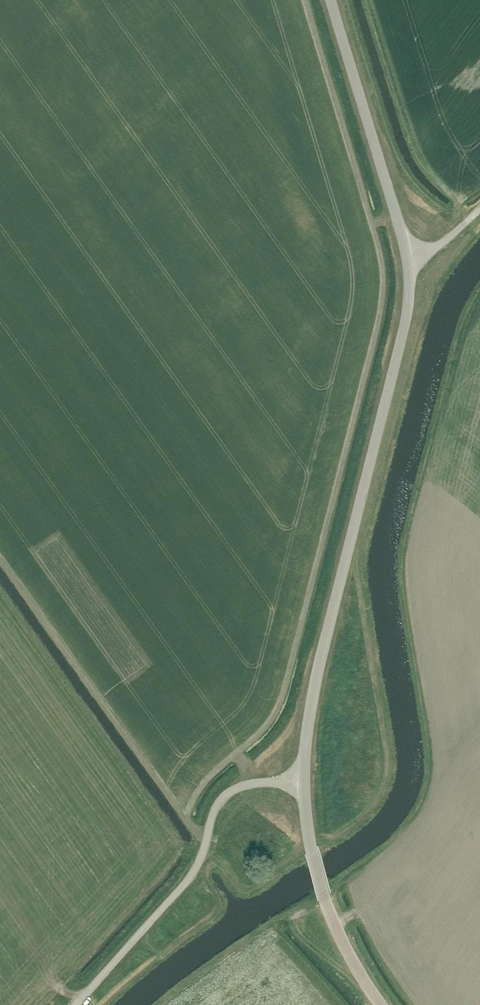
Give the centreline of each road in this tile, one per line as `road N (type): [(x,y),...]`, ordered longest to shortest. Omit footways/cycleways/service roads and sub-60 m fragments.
road 1 (tertiary): [(304,780),(308,711),(405,317),(406,262)]
road 2 (unclassified): [(74,1004),(196,865),(220,799),(243,785),(304,780)]
road 3 (tertiary): [(406,262),(329,0)]
road 4 (tertiary): [(377,1004),(321,896),(304,780)]

